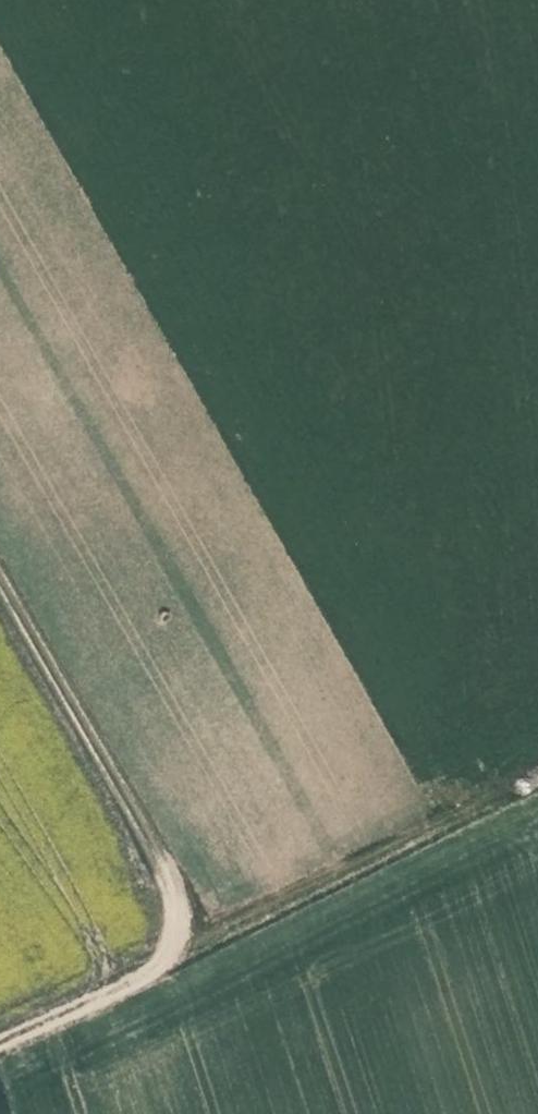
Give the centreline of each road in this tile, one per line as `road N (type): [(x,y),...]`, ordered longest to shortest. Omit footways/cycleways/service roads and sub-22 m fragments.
road 1 (track): [(537,779),(204,930),(0,1035)]
road 2 (track): [(204,930),(0,578)]

